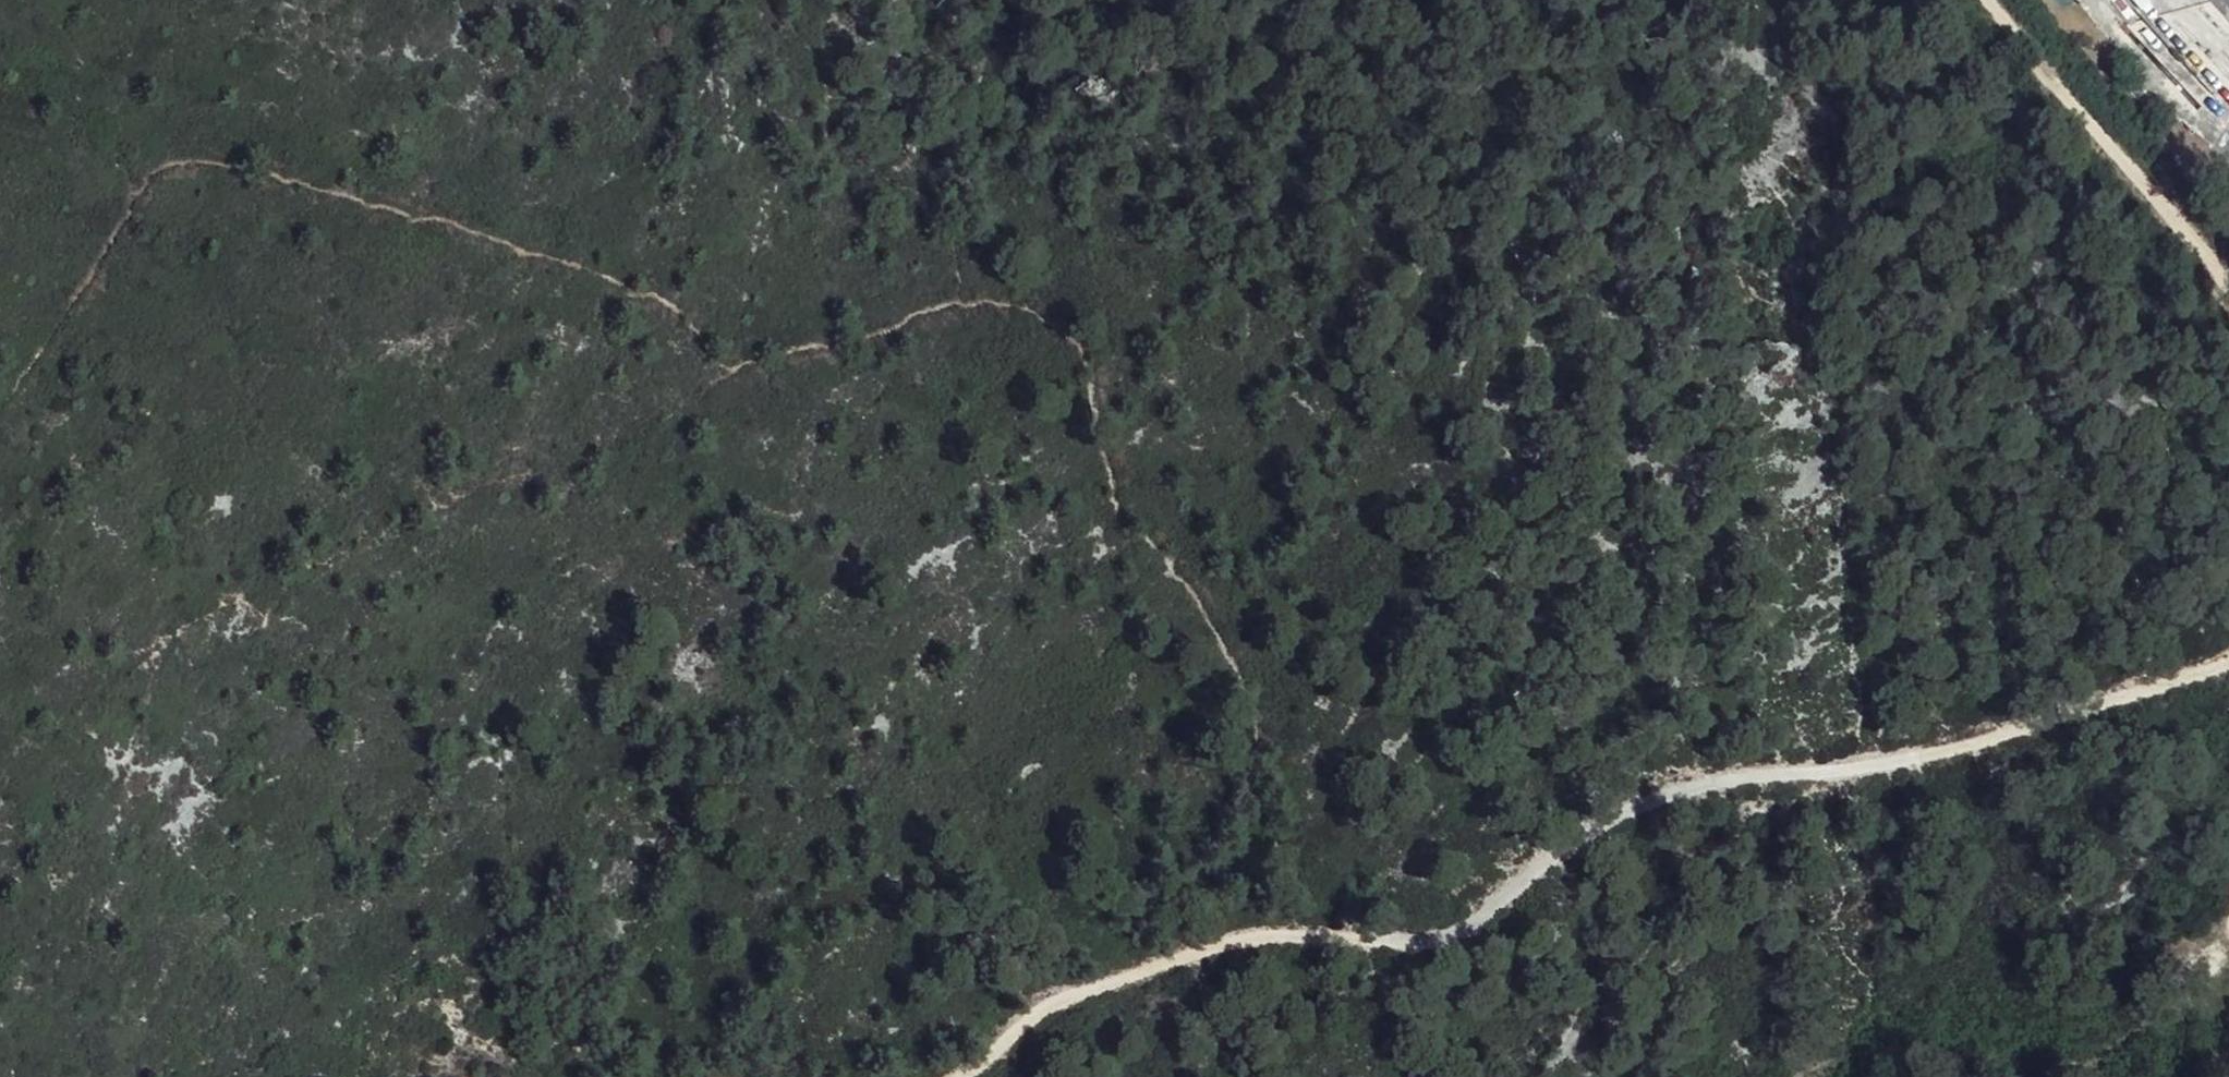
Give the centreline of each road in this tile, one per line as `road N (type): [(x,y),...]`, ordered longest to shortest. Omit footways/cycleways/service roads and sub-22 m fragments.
road 1 (track): [(2228,669),(1652,795),(1551,884),(1404,960),(1331,927),(1180,958),(1051,1007),(969,1076)]
road 2 (track): [(2007,0),(2228,257)]

